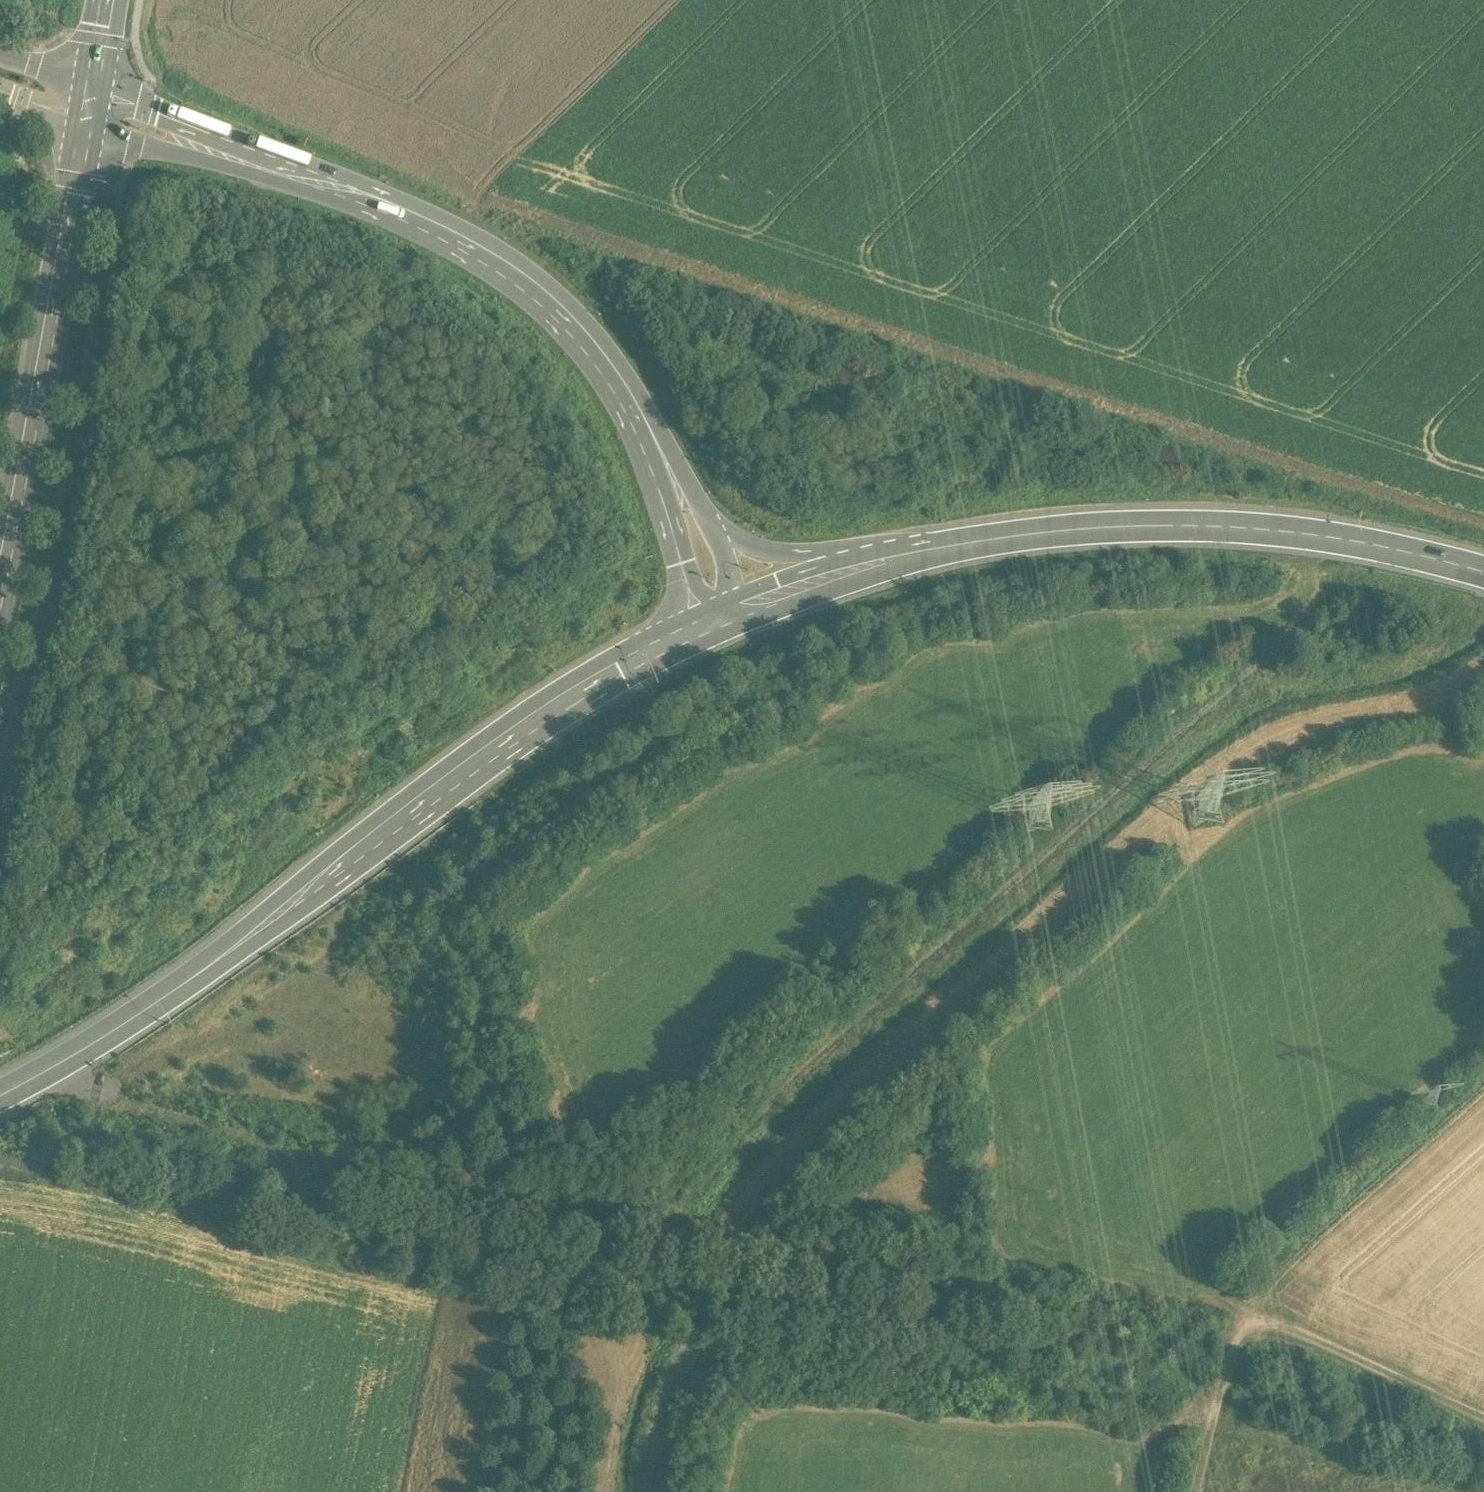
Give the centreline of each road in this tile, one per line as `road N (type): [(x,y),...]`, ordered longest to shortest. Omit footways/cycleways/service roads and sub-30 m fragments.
road 1 (track): [(670,1238),(712,1168),(839,1039),(1336,591)]
road 2 (primary): [(0,1090),(155,998),(482,756),(657,648)]
road 3 (primary): [(664,468),(612,375),(498,262),(331,187),(88,108)]
road 4 (primary): [(839,573),(1004,538),(1187,528),(1289,534),(1483,575)]
road 5 (secondary): [(0,580),(88,108)]
road 6 (track): [(1483,1078),(1271,1273),(1250,1319)]
road 7 (track): [(1483,1421),(1250,1319)]
road 8 (track): [(1250,1319),(1231,1350),(1194,1491)]
road 9 (track): [(647,1491),(649,1458),(685,1348)]
road 10 (primary): [(839,573),(711,530)]
road 11 (primary): [(726,617),(839,573)]

